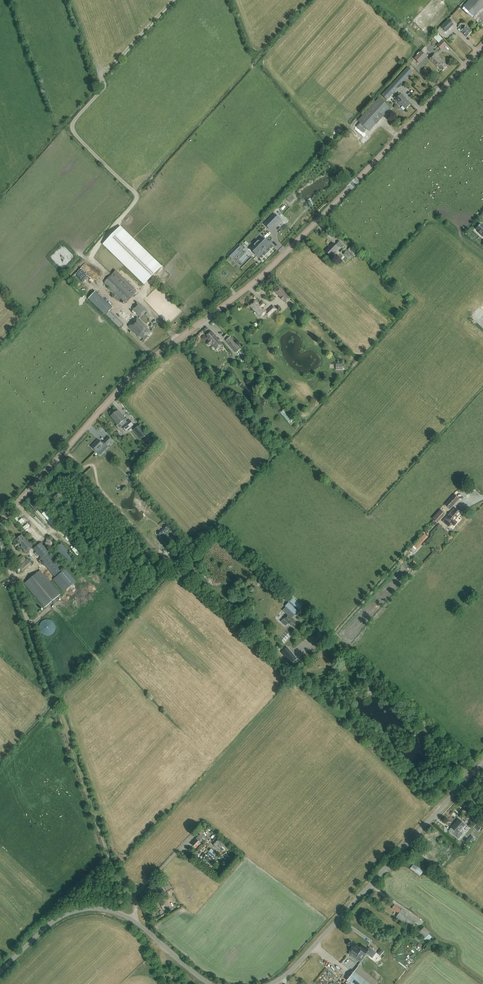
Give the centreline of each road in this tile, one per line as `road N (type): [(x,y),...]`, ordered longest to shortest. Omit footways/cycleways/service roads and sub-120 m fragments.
road 1 (tertiary): [(0,524),(128,381),(260,280),(482,47)]
road 2 (unclassified): [(272,983),(482,762)]
road 3 (unclassified): [(0,973),(54,921),(97,909),(136,923),(213,983)]
road 4 (track): [(470,775),(328,633),(299,651)]

